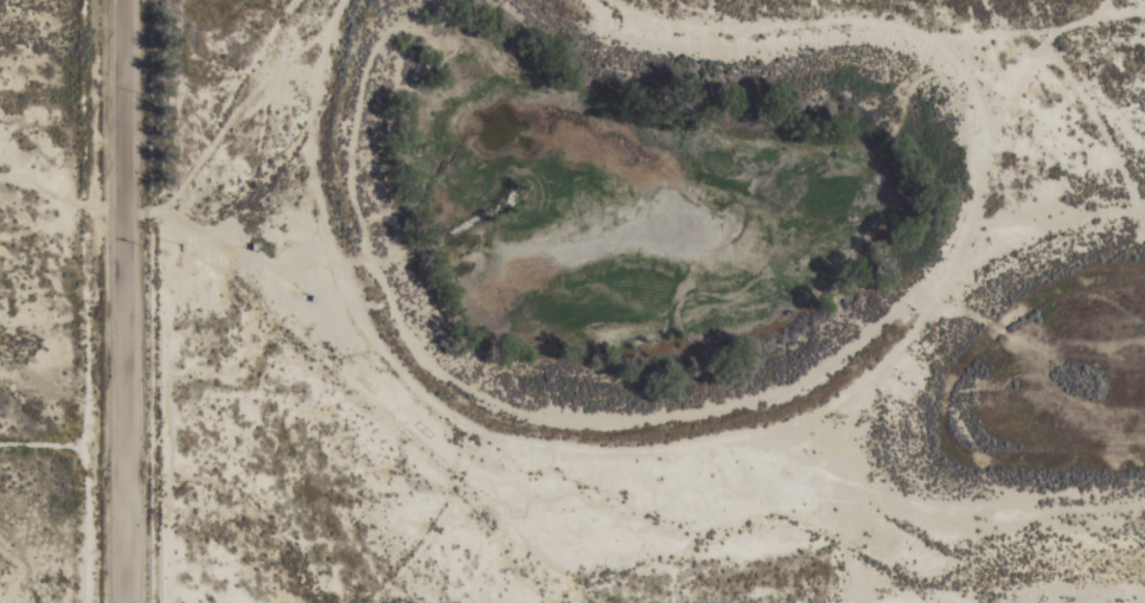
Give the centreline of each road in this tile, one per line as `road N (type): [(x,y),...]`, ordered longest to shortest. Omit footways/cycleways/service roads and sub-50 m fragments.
road 1 (residential): [(129,602),(129,0)]

